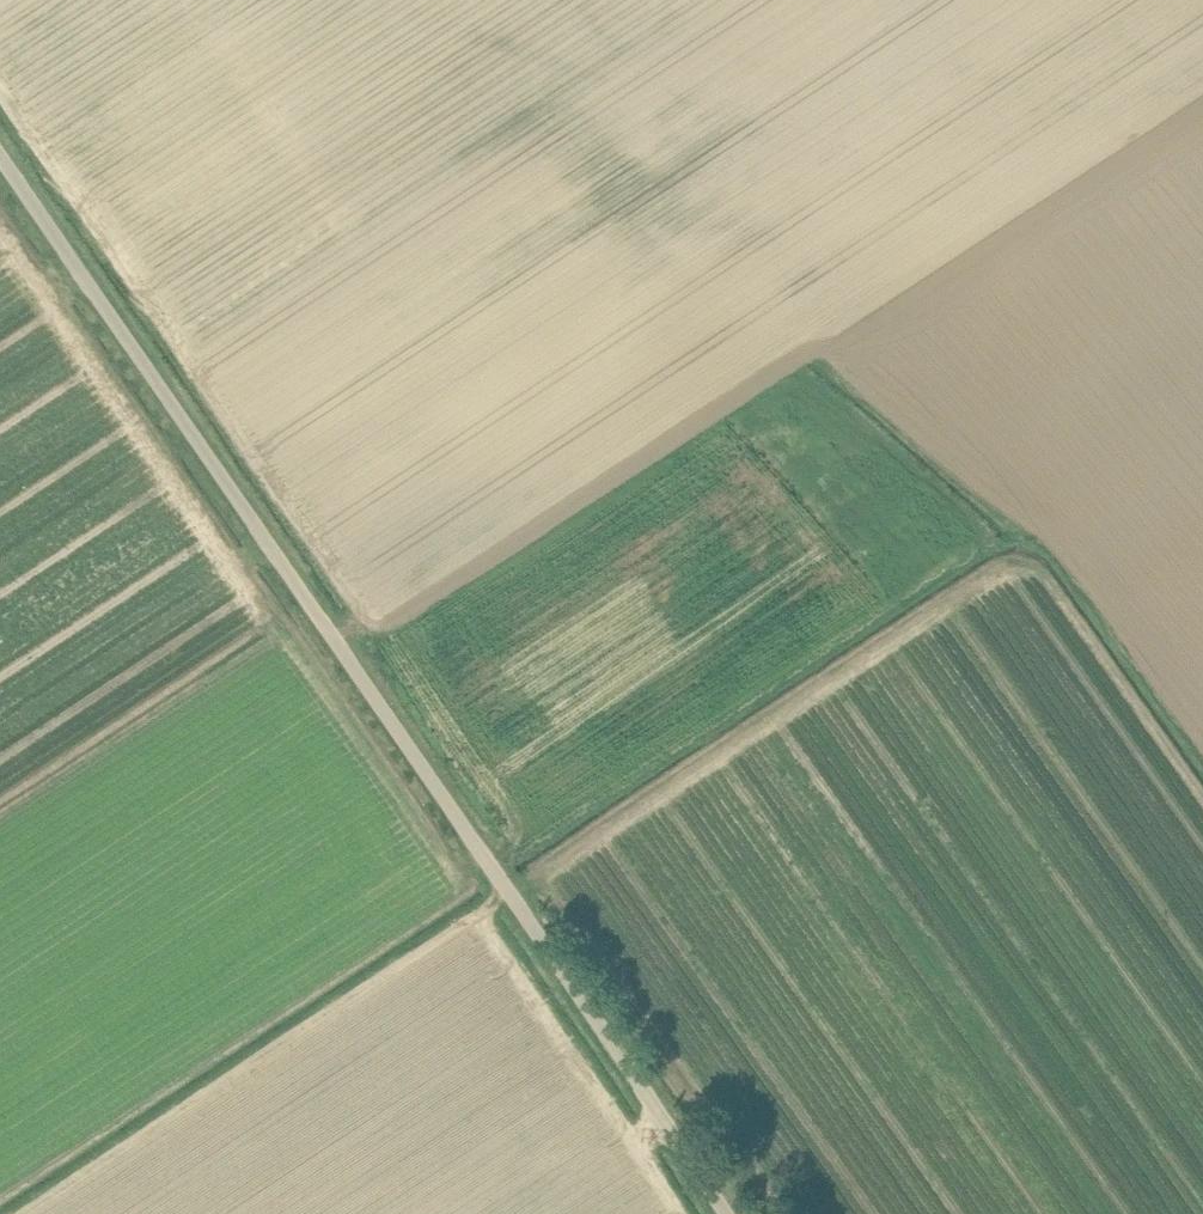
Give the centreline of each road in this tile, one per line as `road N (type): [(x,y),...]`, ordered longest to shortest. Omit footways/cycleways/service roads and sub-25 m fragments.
road 1 (unclassified): [(727,1213),(0,156)]

